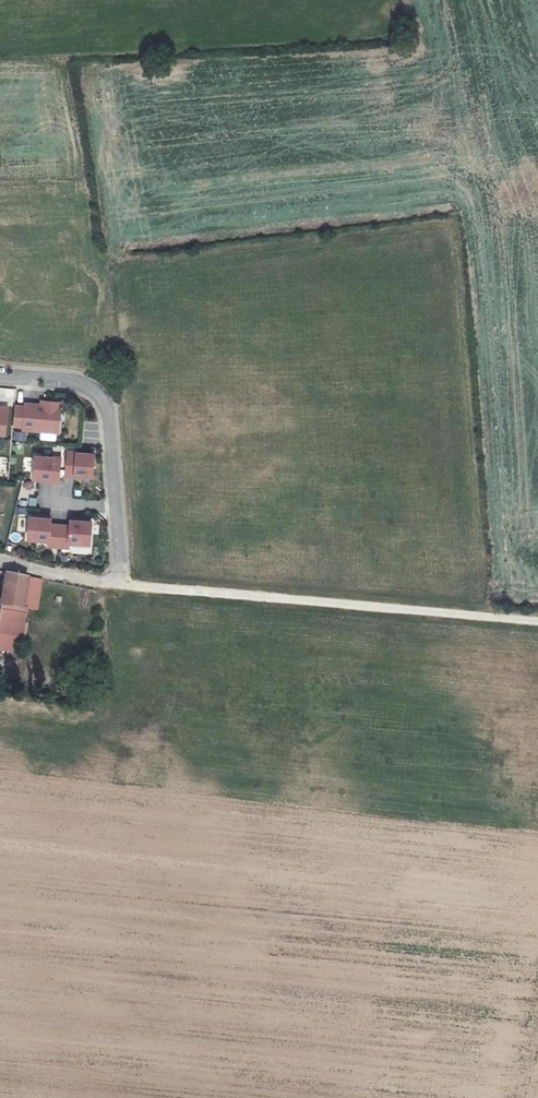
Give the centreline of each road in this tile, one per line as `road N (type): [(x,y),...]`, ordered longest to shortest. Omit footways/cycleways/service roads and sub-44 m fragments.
road 1 (track): [(108,584),(537,619)]
road 2 (residential): [(0,380),(106,390),(122,585)]

